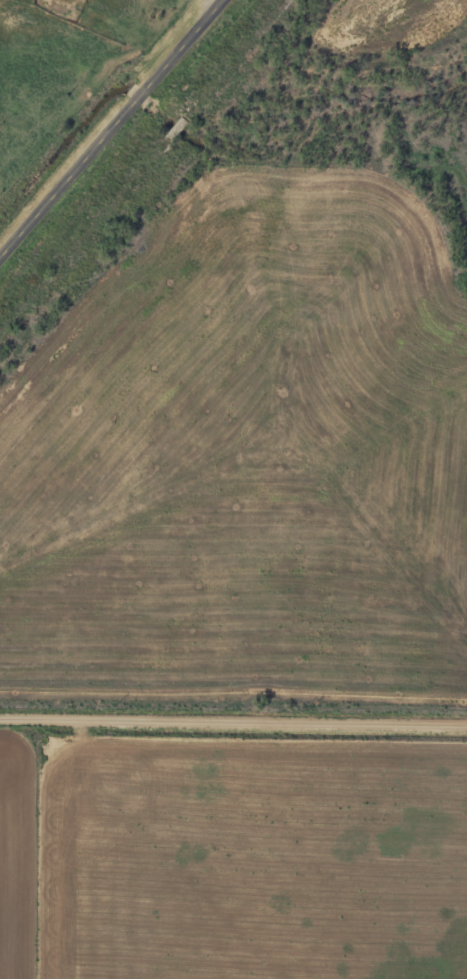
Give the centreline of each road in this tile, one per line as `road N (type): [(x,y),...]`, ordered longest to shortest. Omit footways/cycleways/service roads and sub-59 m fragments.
road 1 (residential): [(466,719),(0,712)]
road 2 (secondary): [(0,273),(237,0)]

